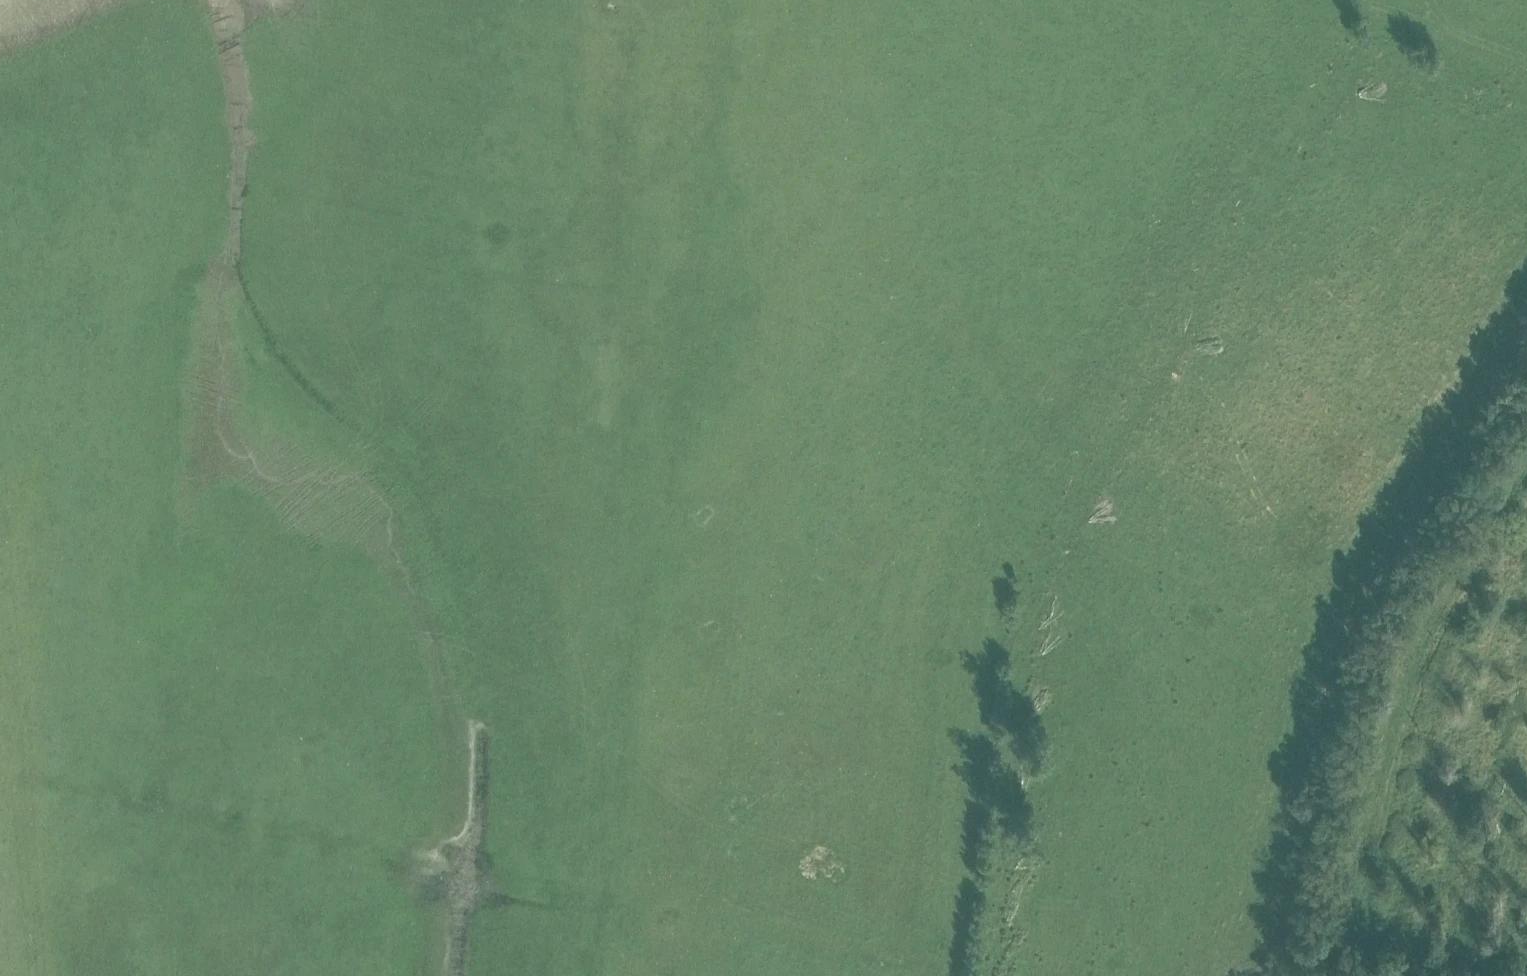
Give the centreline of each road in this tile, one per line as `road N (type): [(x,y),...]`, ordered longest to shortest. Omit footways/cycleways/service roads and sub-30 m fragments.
road 1 (track): [(1256,975),(1316,662),(1341,595),(1526,287)]

